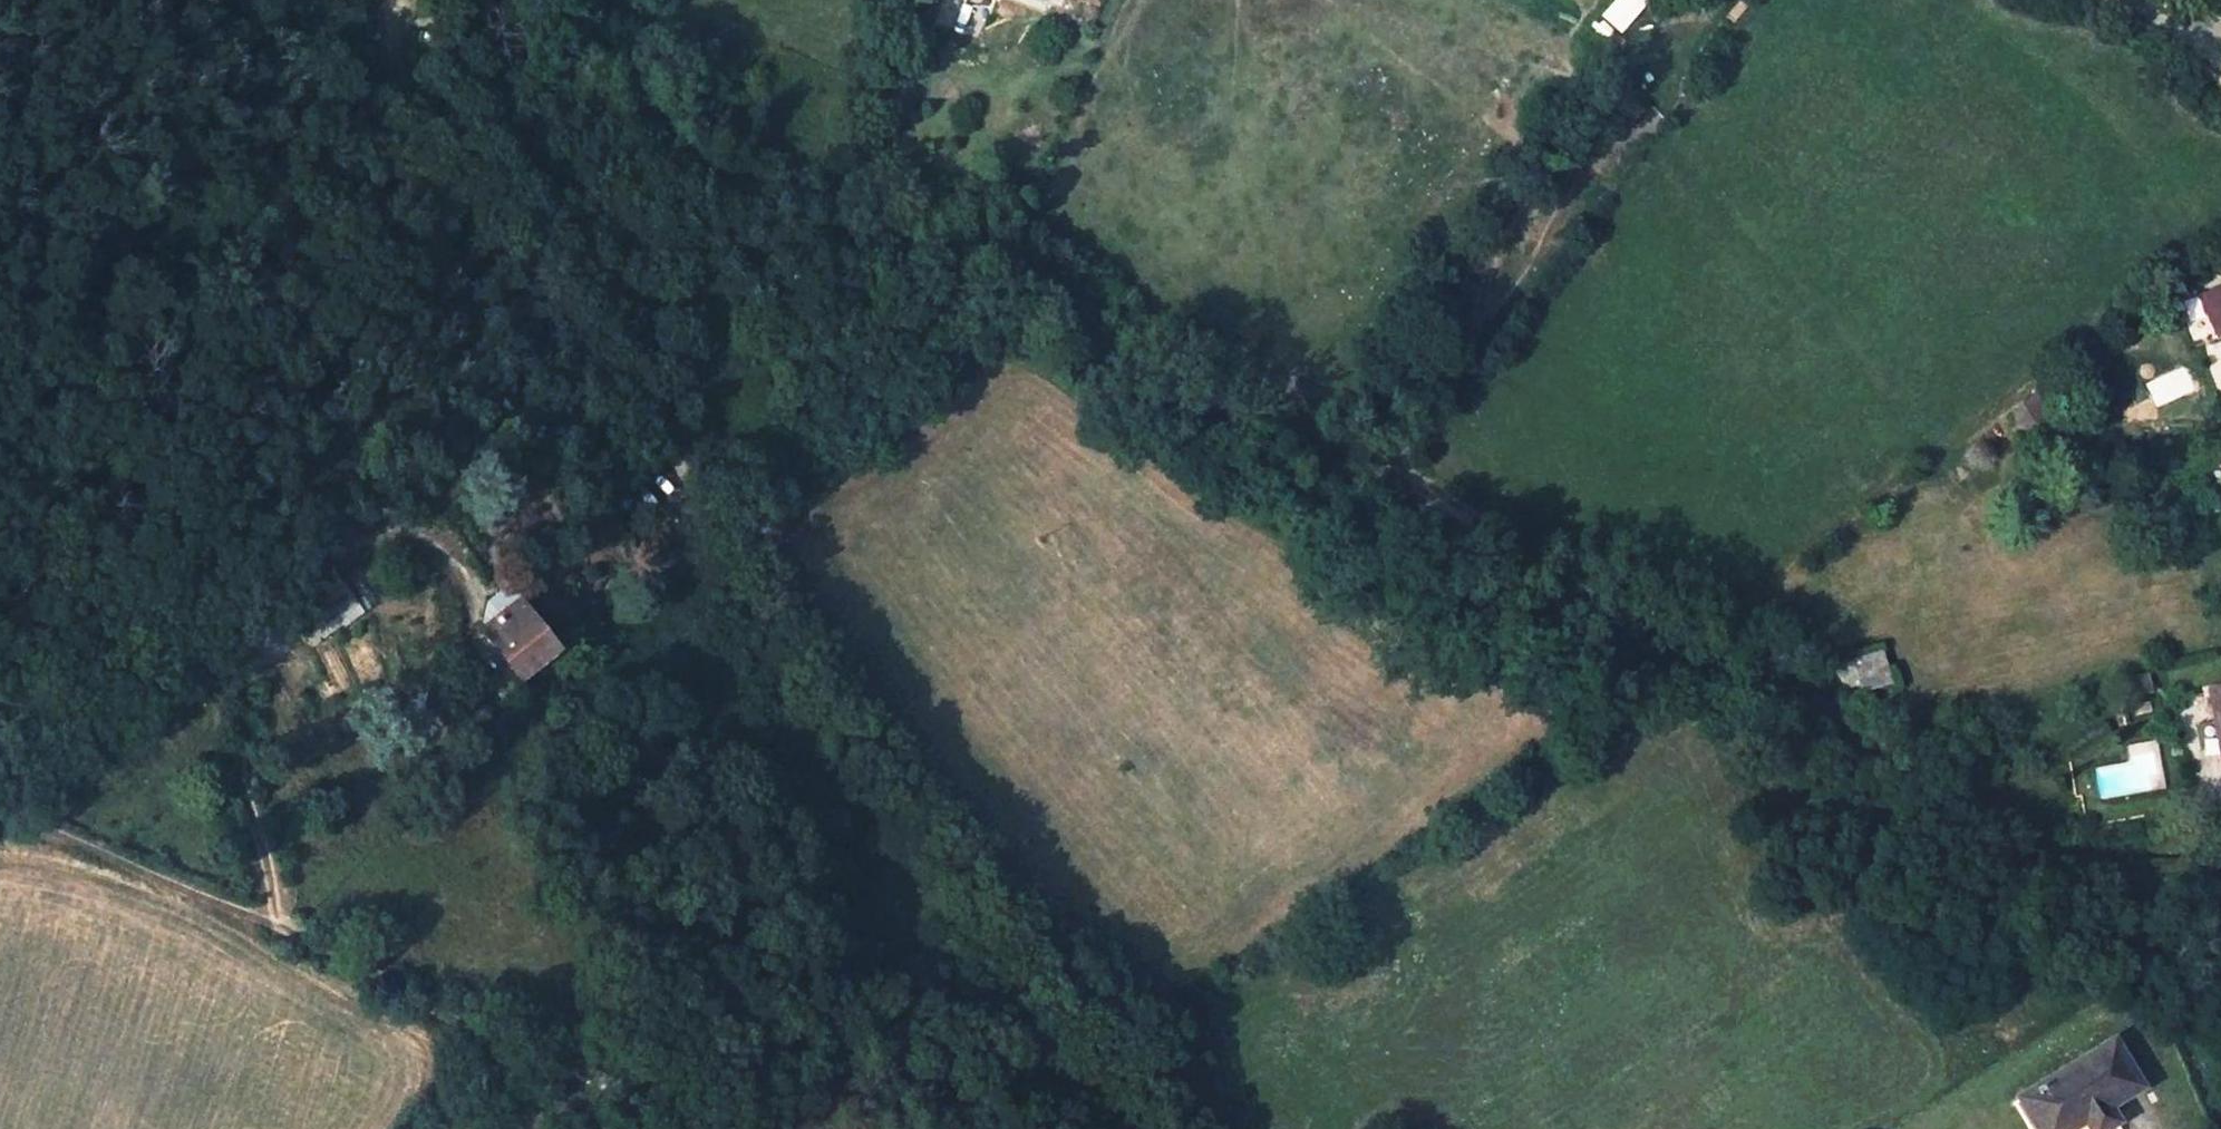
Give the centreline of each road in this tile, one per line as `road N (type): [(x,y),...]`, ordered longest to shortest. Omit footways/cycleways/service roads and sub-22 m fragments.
road 1 (track): [(1181,1128),(441,161),(463,10)]
road 2 (residential): [(2220,78),(2118,0)]

